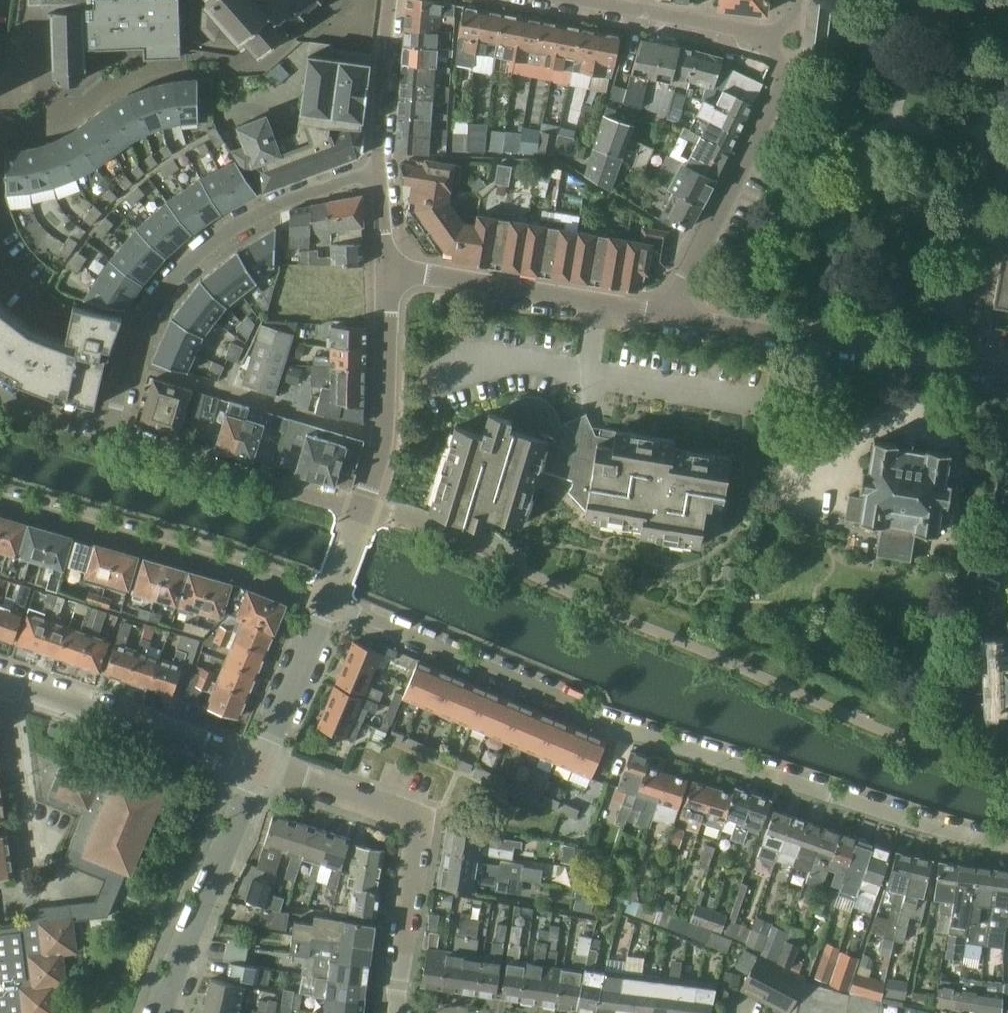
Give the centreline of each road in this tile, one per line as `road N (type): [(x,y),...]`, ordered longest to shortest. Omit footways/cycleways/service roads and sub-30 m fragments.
road 1 (residential): [(1007,843),(594,717),(329,600)]
road 2 (residential): [(395,1012),(416,832),(410,816),(264,767)]
road 3 (residential): [(0,494),(329,600)]
road 4 (residential): [(670,314),(1007,373)]
road 5 (residential): [(670,314),(789,66),(762,34)]
road 6 (residential): [(143,318),(182,262),(214,234),(301,192),(382,174)]
road 7 (residential): [(386,267),(670,314)]
road 8 (residential): [(264,767),(8,684)]
road 9 (residential): [(364,510),(111,433)]
road 10 (residential): [(166,1012),(264,767)]
road 11 (residential): [(364,510),(389,401),(386,267)]
road 12 (residential): [(0,129),(62,123),(150,74),(213,69)]
road 13 (residential): [(143,318),(44,287),(12,247),(0,204)]
road 14 (residential): [(32,870),(3,702),(8,684)]
road 15 (residential): [(579,0),(762,34)]
road 16 (residential): [(264,767),(329,600)]
road 17 (residential): [(396,0),(382,174)]

